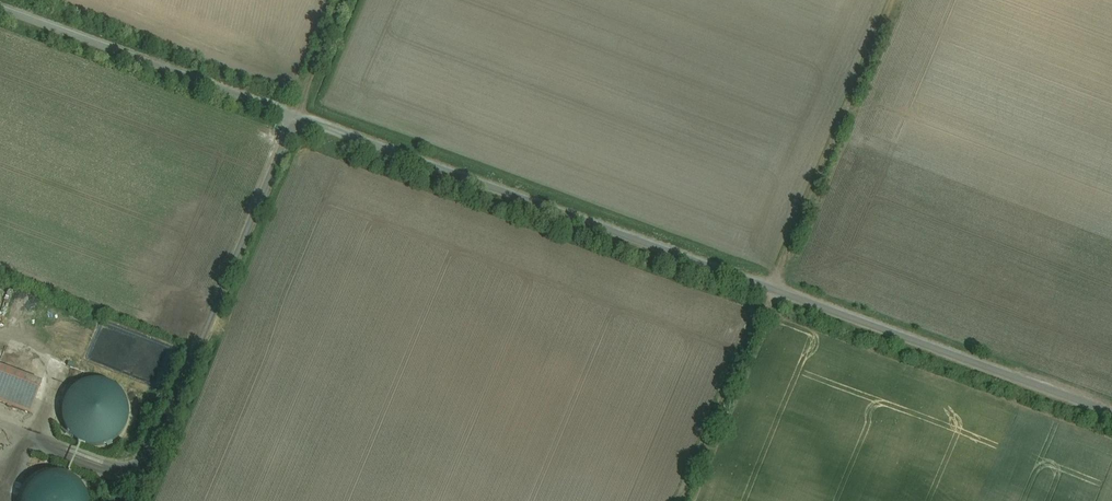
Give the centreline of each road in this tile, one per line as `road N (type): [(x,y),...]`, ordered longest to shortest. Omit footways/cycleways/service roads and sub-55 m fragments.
road 1 (unclassified): [(0,9),(1111,414)]
road 2 (track): [(895,0),(681,500)]
road 3 (track): [(345,0),(296,117)]

